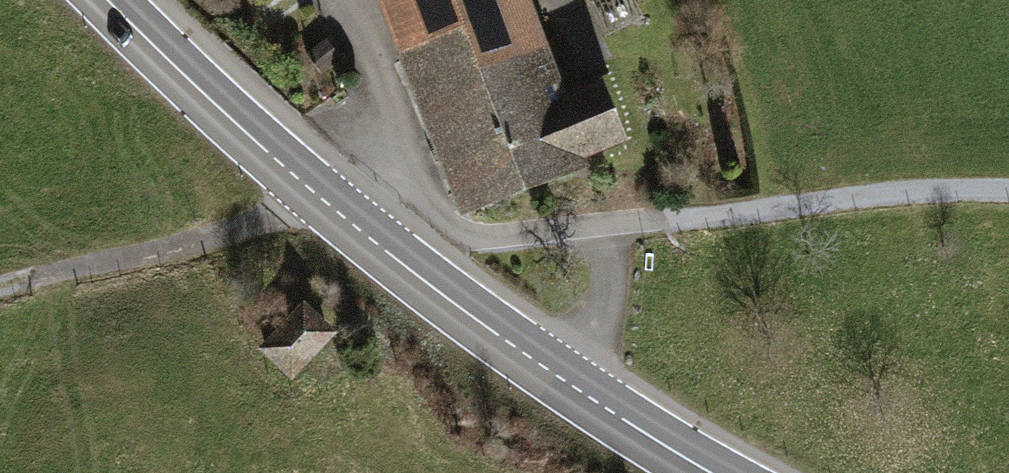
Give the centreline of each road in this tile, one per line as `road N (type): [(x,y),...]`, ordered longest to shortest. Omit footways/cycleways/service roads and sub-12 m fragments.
road 1 (secondary): [(711,472),(564,380),(396,258),(175,72),(103,0)]
road 2 (track): [(1008,191),(933,191),(606,225)]
road 3 (track): [(305,185),(273,221),(0,290)]

